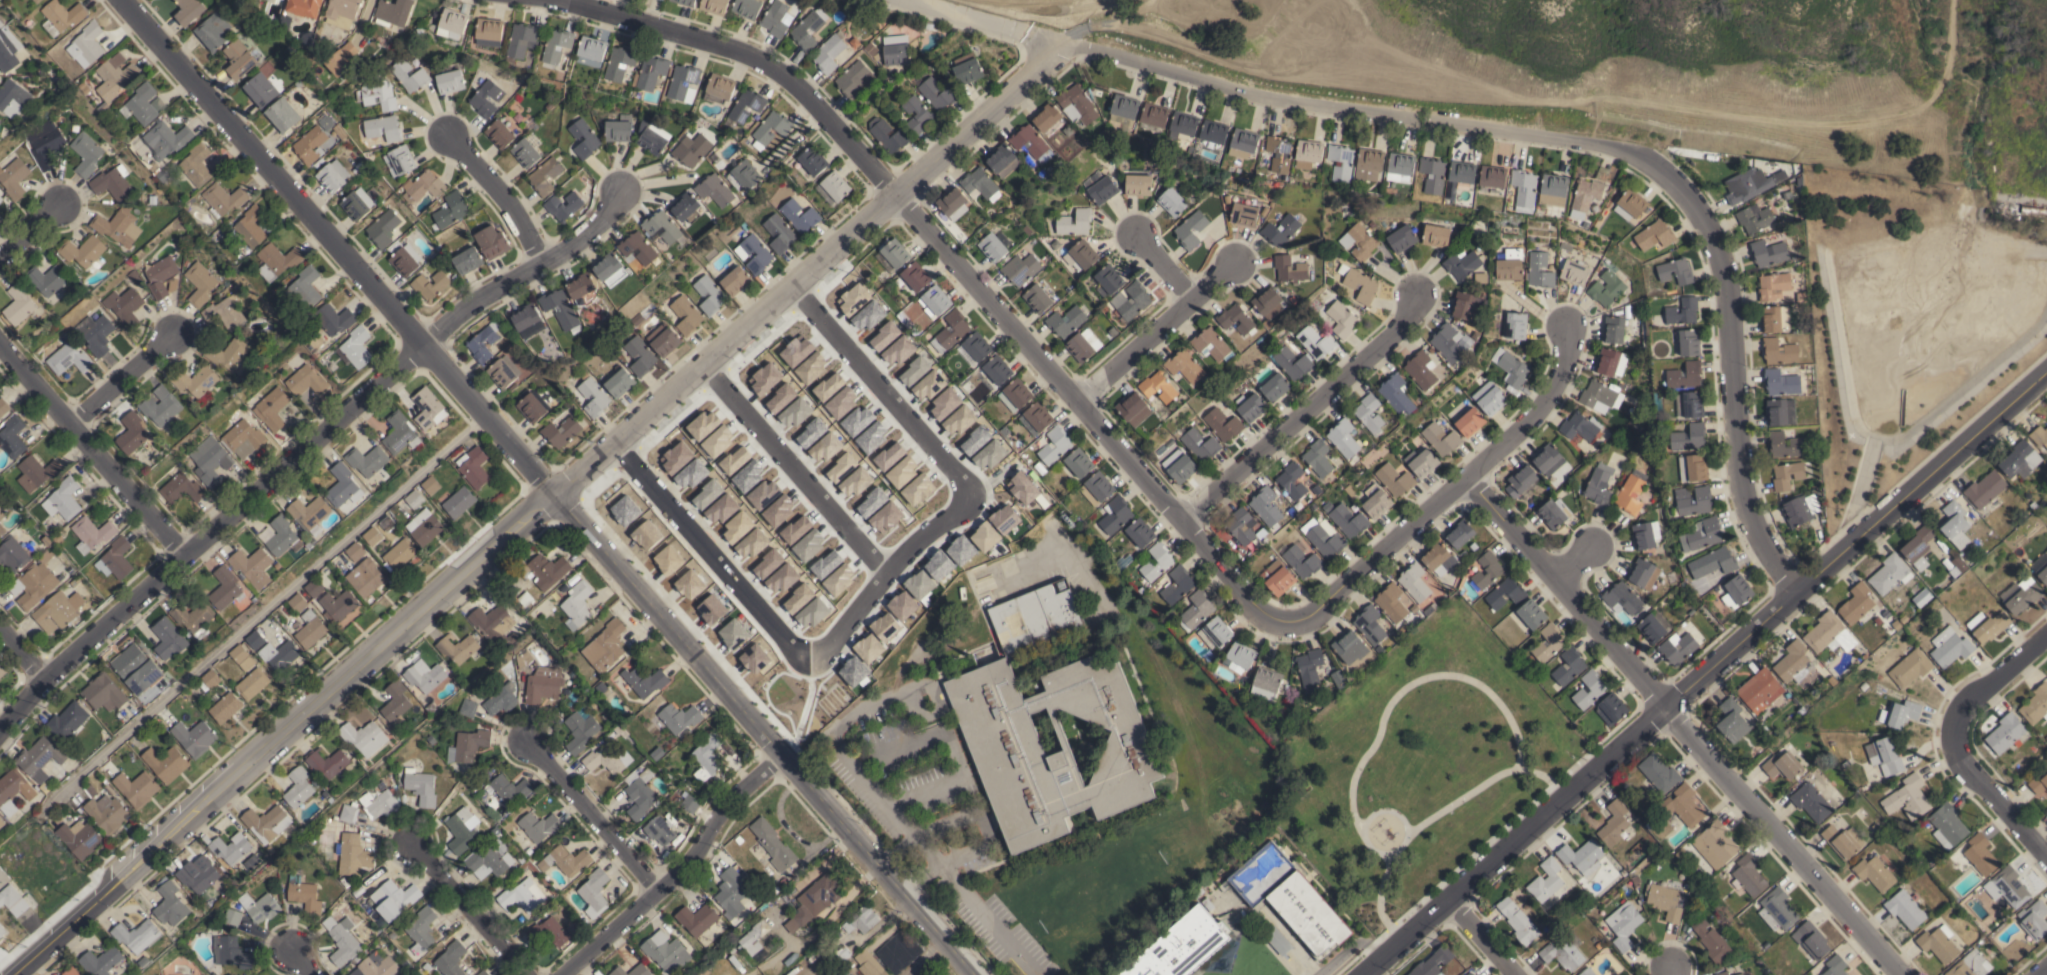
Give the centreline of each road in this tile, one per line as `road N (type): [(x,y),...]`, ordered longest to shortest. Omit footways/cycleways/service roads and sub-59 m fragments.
road 1 (residential): [(905,0),(1260,95),(1554,137),(1654,167),(1715,239),(1727,285),(1748,519),(1794,588)]
road 2 (residential): [(1287,623),(1252,607),(802,92),(742,54),(552,0)]
road 3 (residential): [(1360,974),(2046,370)]
road 4 (residential): [(0,732),(44,682),(424,344),(484,295),(600,224),(618,195)]
road 5 (track): [(1953,0),(1949,74),(1935,100),(1875,117),(1789,117),(1647,98),(1545,102),(1392,53),(1317,0)]
road 6 (tertiary): [(559,496),(18,974)]
road 7 (tertiary): [(1061,43),(559,496)]
road 8 (residential): [(1466,475),(1898,974)]
road 9 (residential): [(559,496),(125,0)]
road 10 (residential): [(974,974),(559,496)]
road 11 (residential): [(1287,623),(1316,610),(1537,411),(1565,362),(1568,325)]
road 12 (residential): [(1180,518),(1394,333),(1415,295)]
road 13 (residential): [(782,757),(731,800),(694,861),(565,974)]
road 14 (residential): [(186,557),(0,345)]
road 15 (residential): [(1075,402),(1236,262)]
road 16 (residential): [(656,894),(527,742)]
road 17 (residential): [(518,974),(409,847)]
road 18 (residential): [(2046,862),(1950,733)]
road 19 (residential): [(543,264),(518,219),(448,137)]
road 20 (residential): [(173,337),(69,424)]
road 21 (residential): [(2046,643),(1950,733)]

